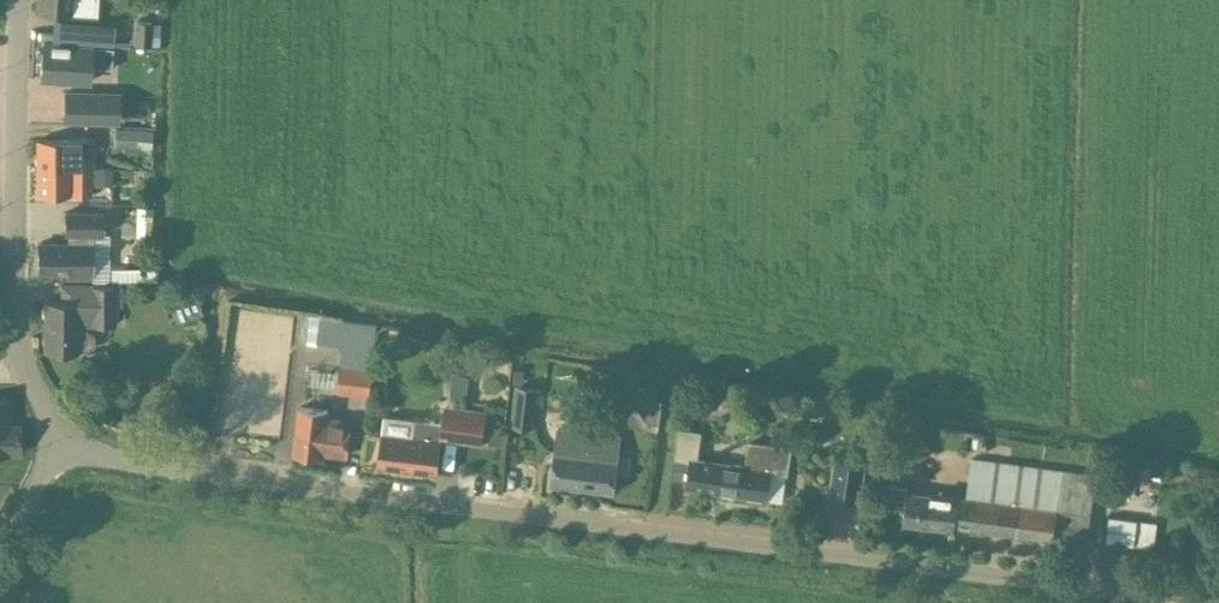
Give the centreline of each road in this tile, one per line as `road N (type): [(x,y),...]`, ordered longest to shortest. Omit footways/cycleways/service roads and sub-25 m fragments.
road 1 (unclassified): [(1181,602),(99,457),(64,433)]
road 2 (unclassified): [(64,433),(23,363),(14,317),(16,0)]
road 3 (unclassified): [(0,569),(64,433)]

